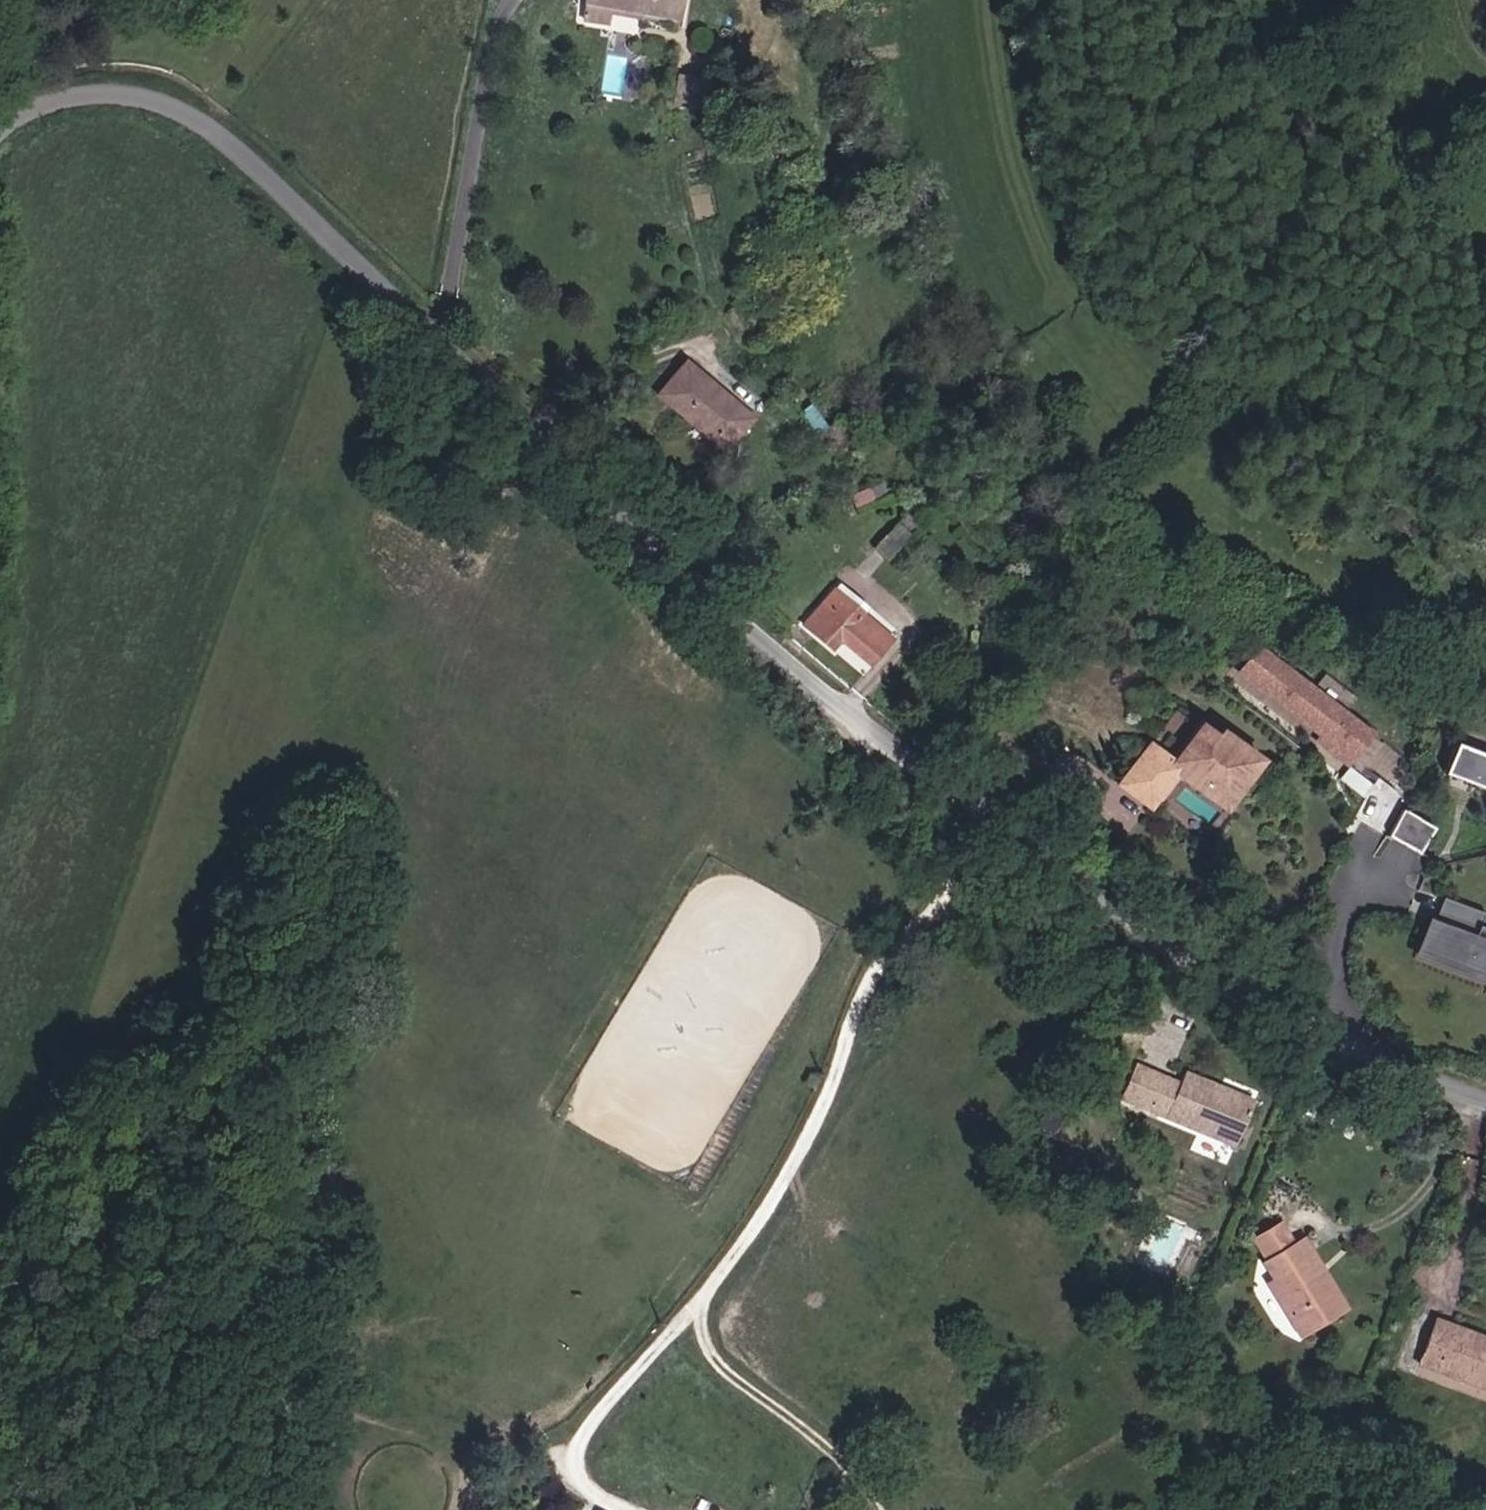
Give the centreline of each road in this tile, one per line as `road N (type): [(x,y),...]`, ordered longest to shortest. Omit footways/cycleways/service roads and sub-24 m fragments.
road 1 (unclassified): [(0,148),(100,89),(262,168),(842,708),(1193,953),(1485,1089)]

